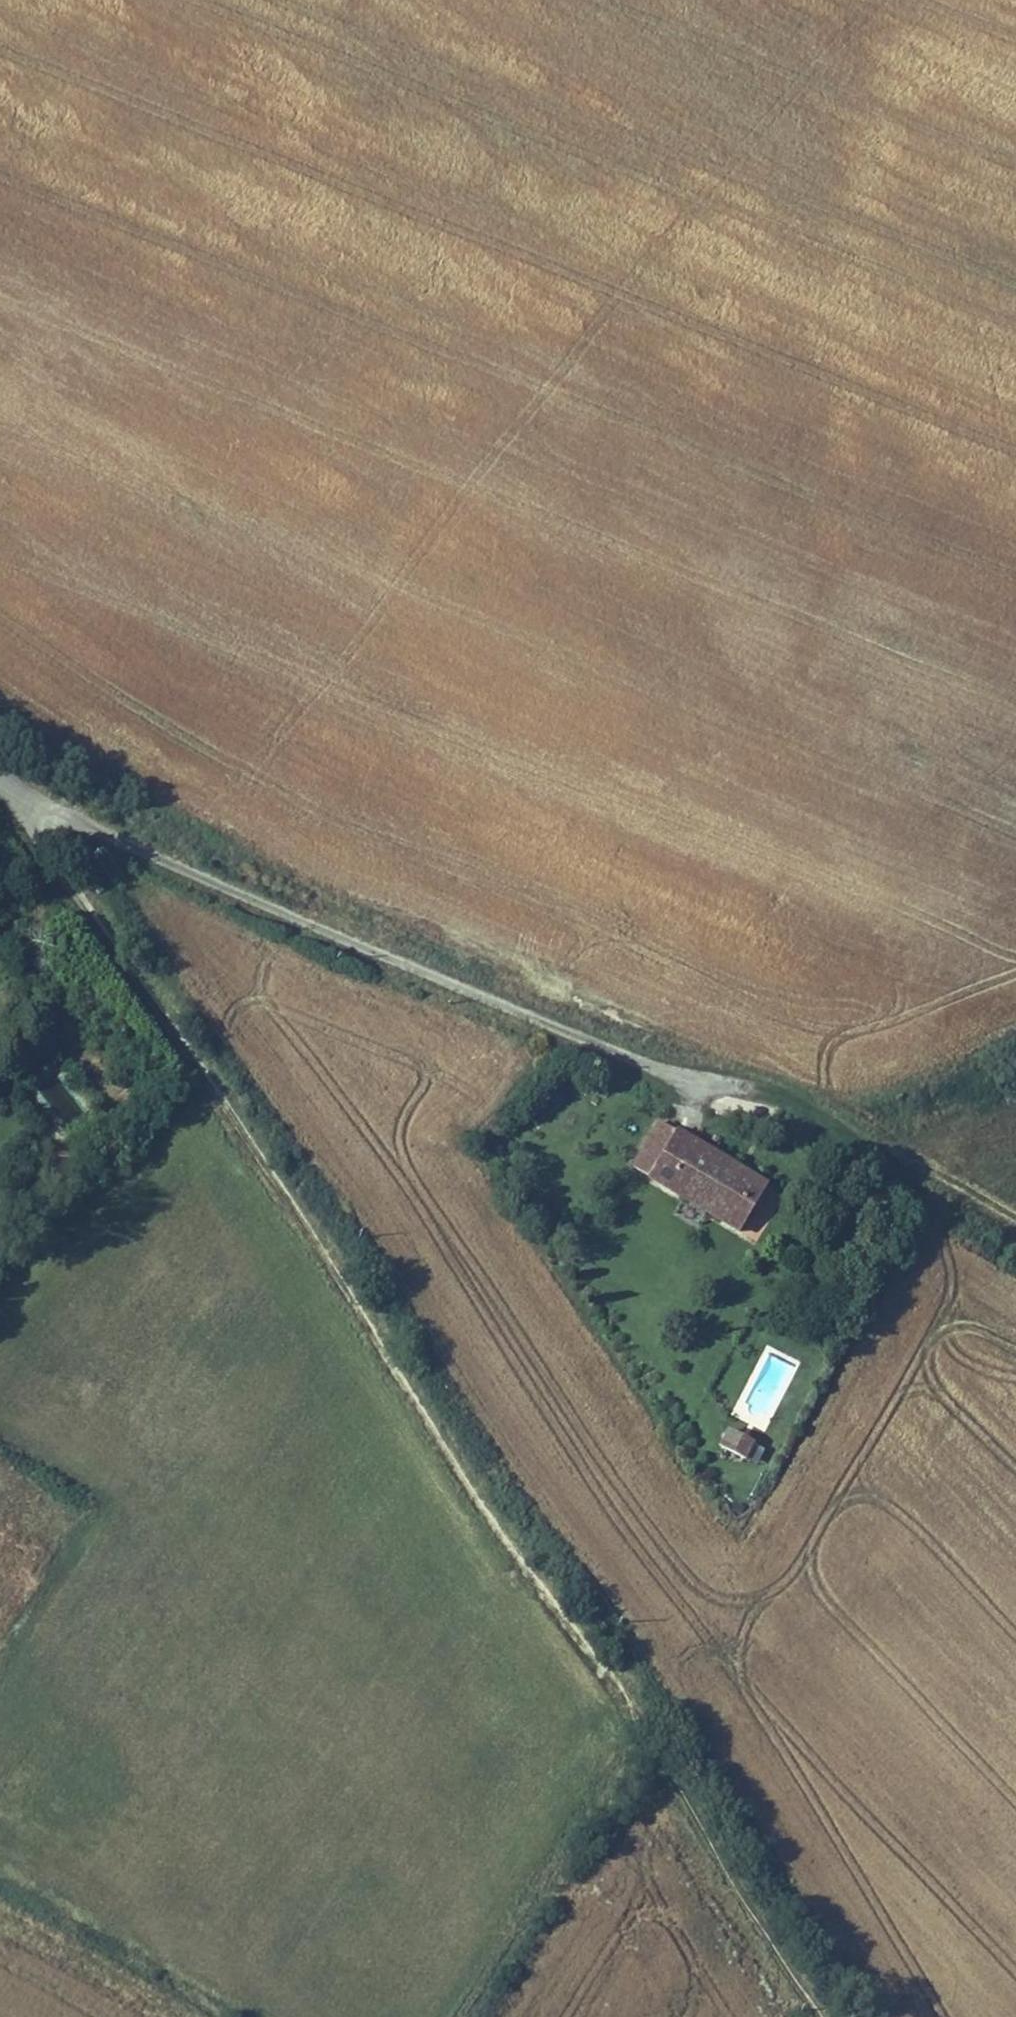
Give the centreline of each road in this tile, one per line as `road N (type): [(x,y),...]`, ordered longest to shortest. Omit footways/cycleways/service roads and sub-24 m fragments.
road 1 (track): [(8,783),(491,1519),(616,1685),(820,2016)]
road 2 (unclassified): [(0,774),(74,822),(670,1074),(750,1086)]

